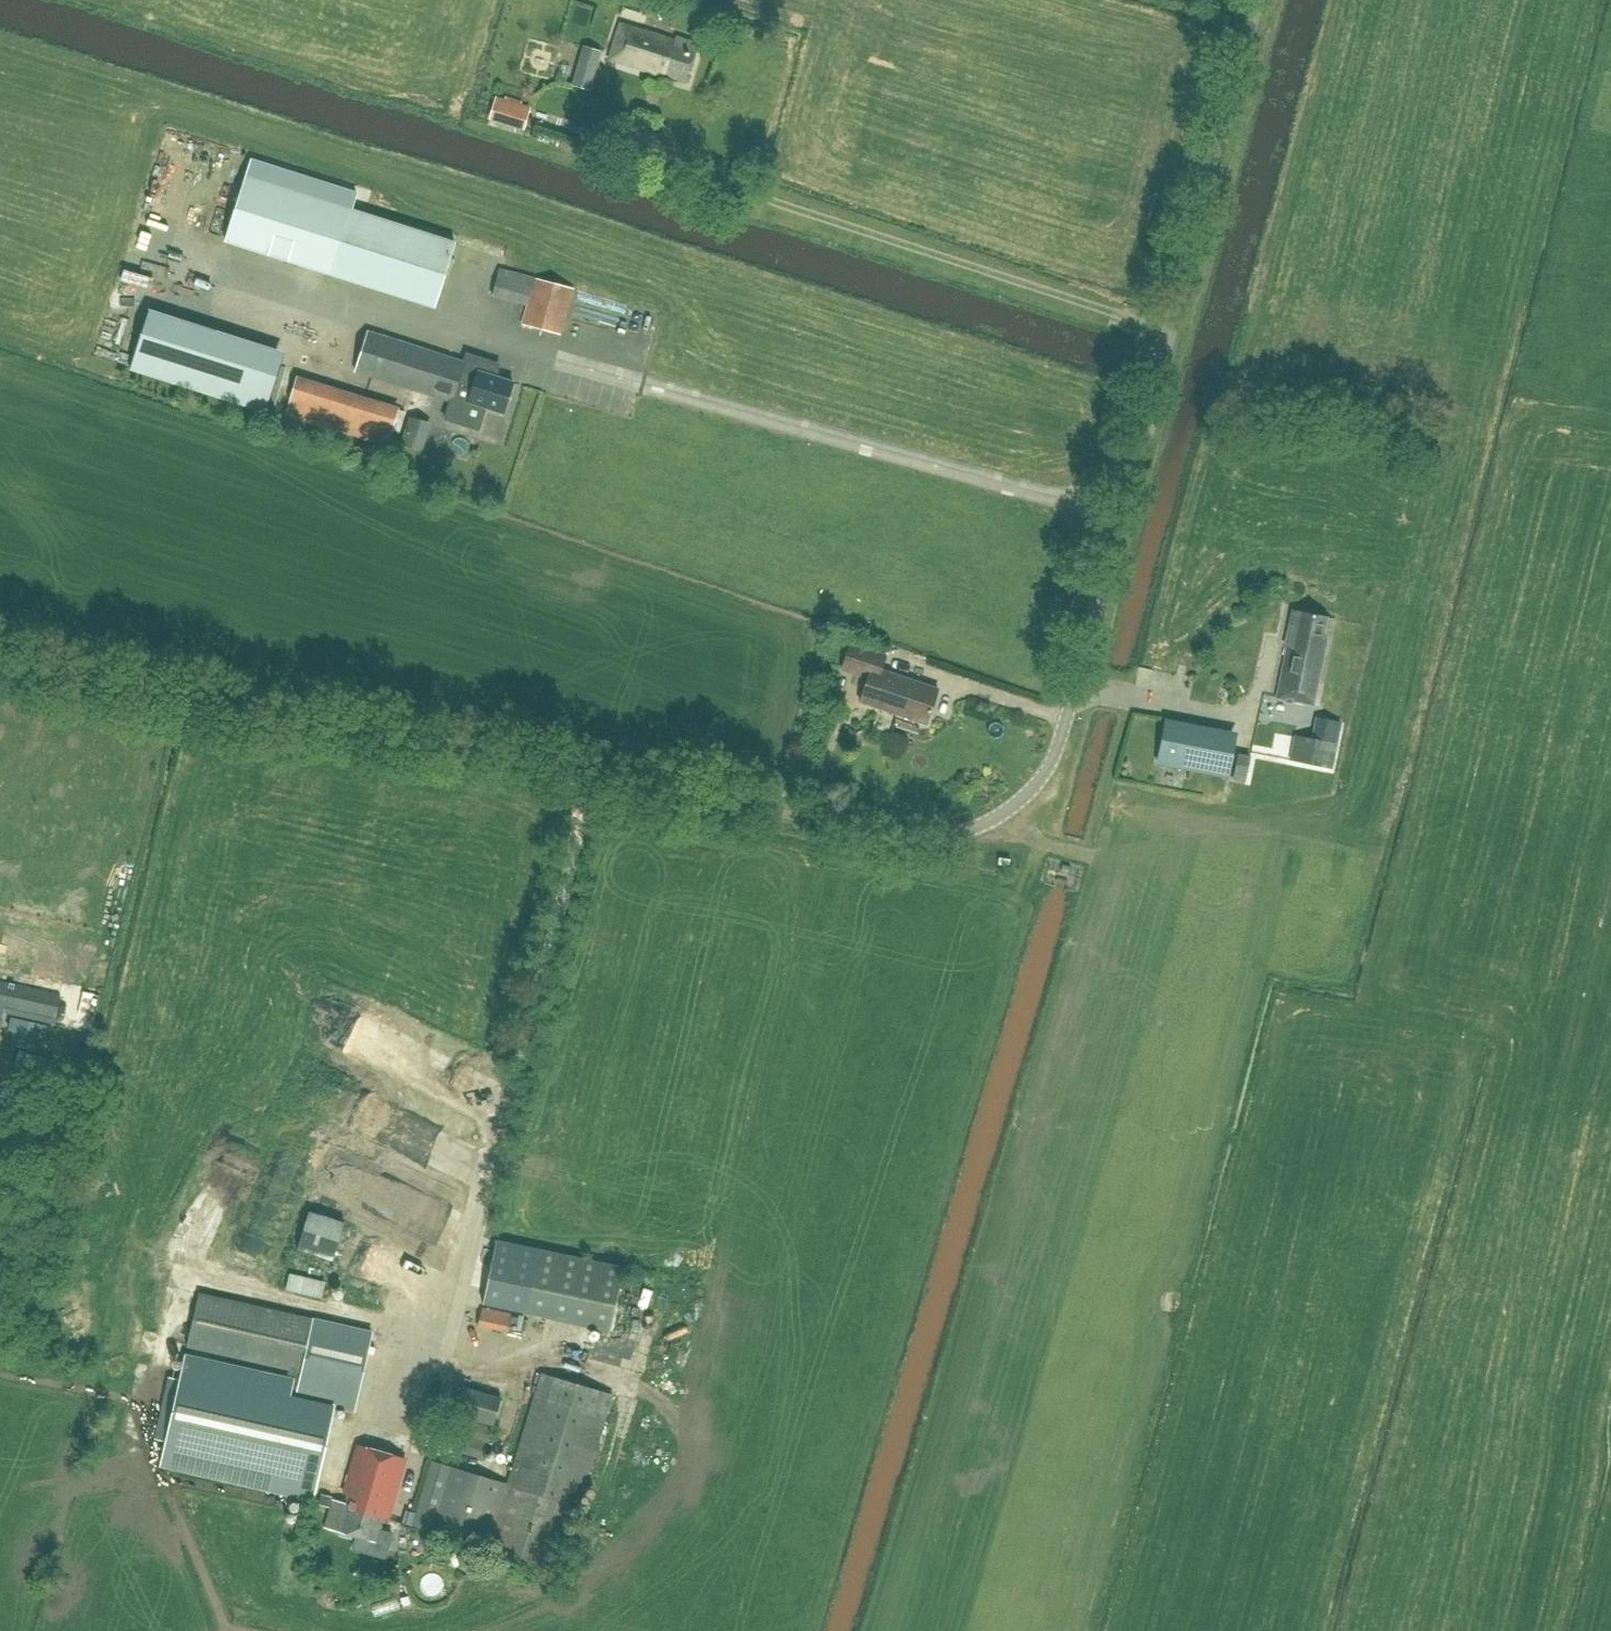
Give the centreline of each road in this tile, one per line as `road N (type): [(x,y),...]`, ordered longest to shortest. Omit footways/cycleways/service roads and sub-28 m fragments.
road 1 (unclassified): [(0,657),(911,836),(960,832),(1002,813),(1032,786),(1075,686),(1257,0)]
road 2 (track): [(1170,326),(732,192)]
road 3 (track): [(162,1279),(123,1457),(157,1469),(225,1619),(255,1630)]

